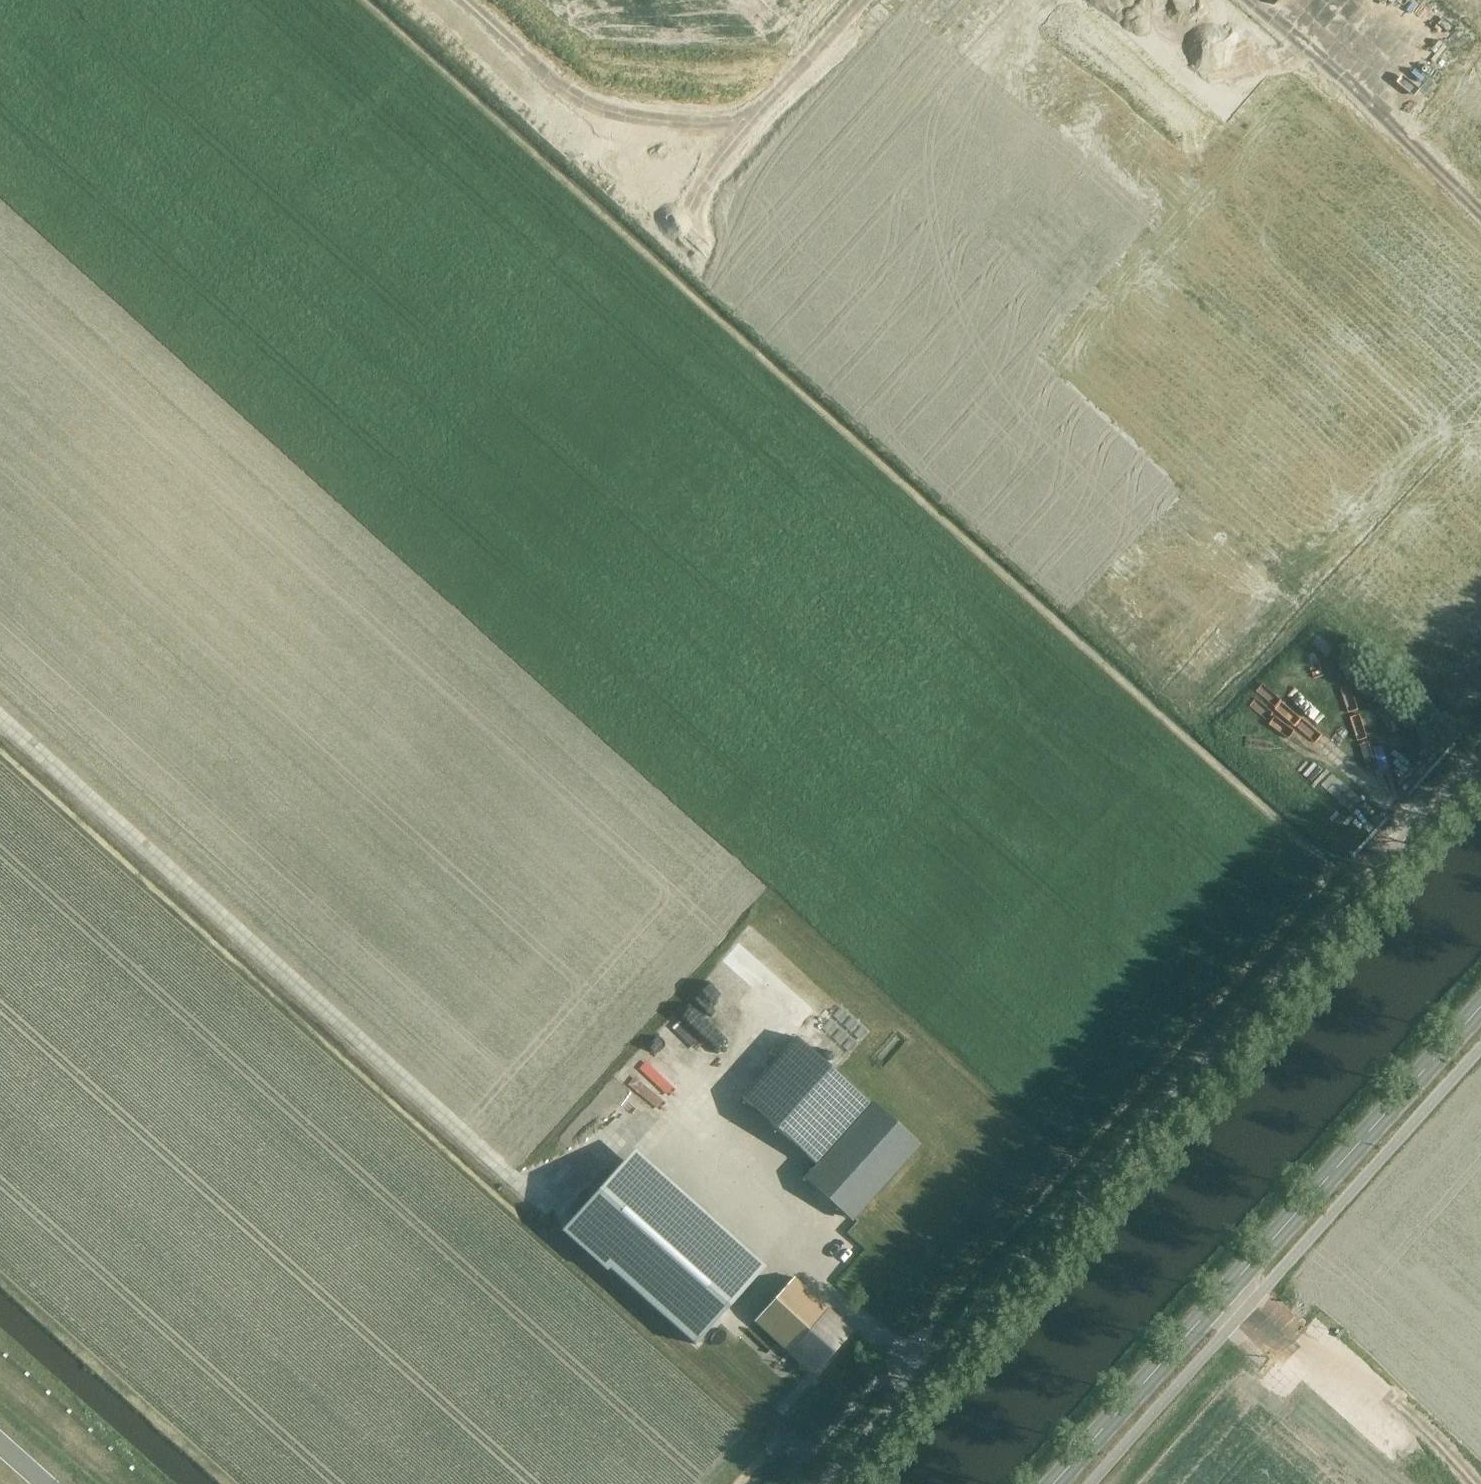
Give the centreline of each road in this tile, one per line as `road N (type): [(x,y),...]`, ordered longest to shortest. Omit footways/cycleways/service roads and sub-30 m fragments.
road 1 (tertiary): [(834,1483),(1480,758)]
road 2 (secondary): [(1054,1483),(1480,1009)]

